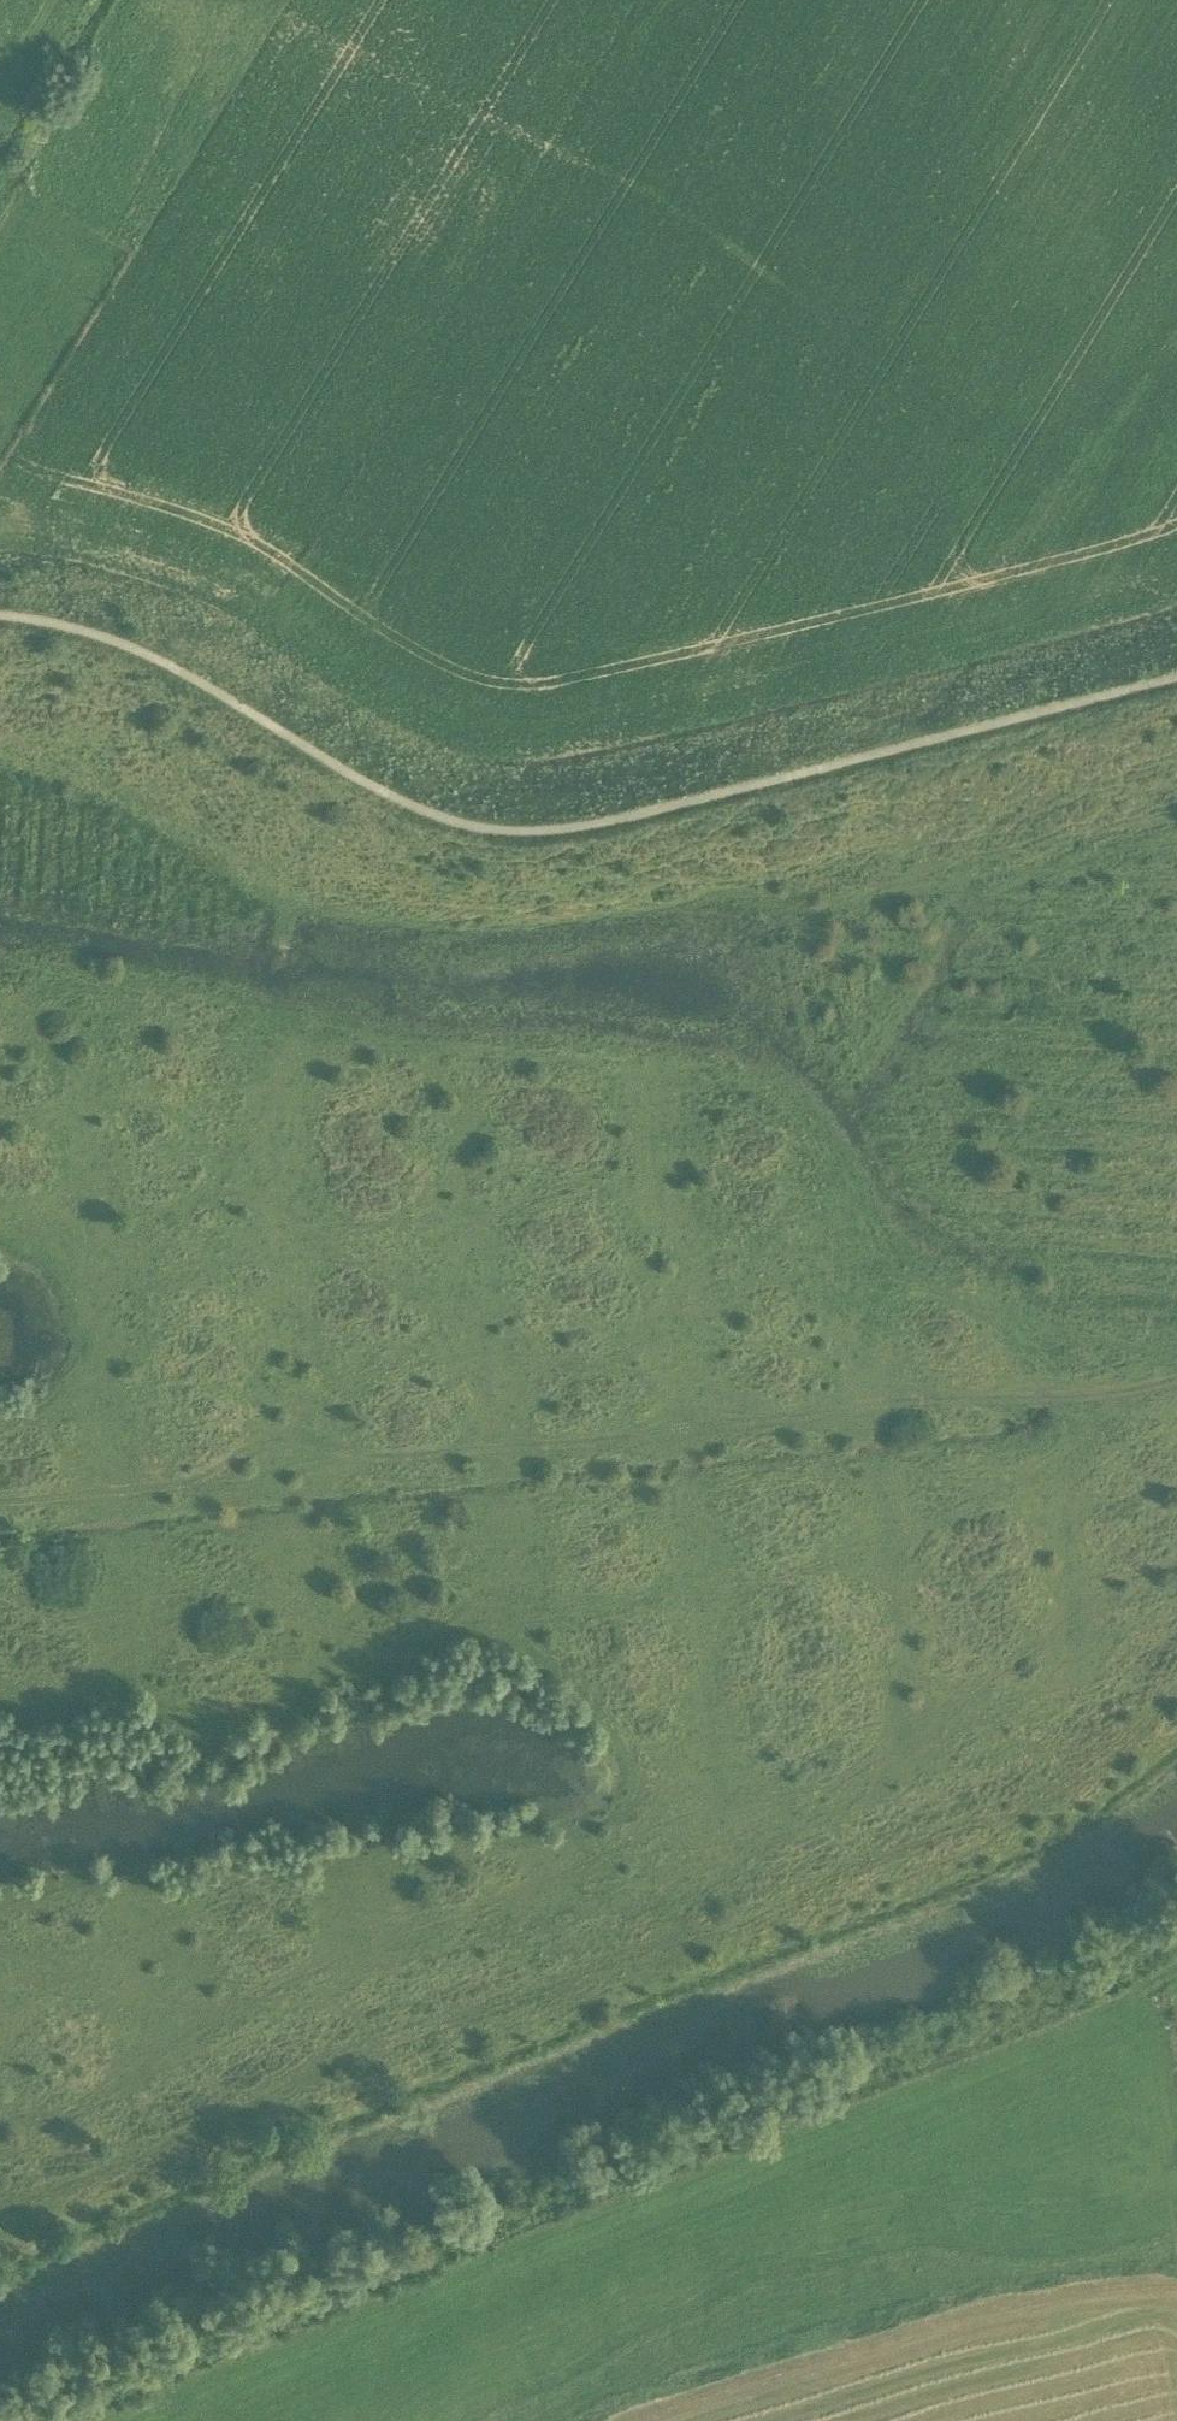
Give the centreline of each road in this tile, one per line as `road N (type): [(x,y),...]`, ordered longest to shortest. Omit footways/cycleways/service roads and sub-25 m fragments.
road 1 (track): [(0,1501),(250,1481),(338,1458),(1176,1384)]

